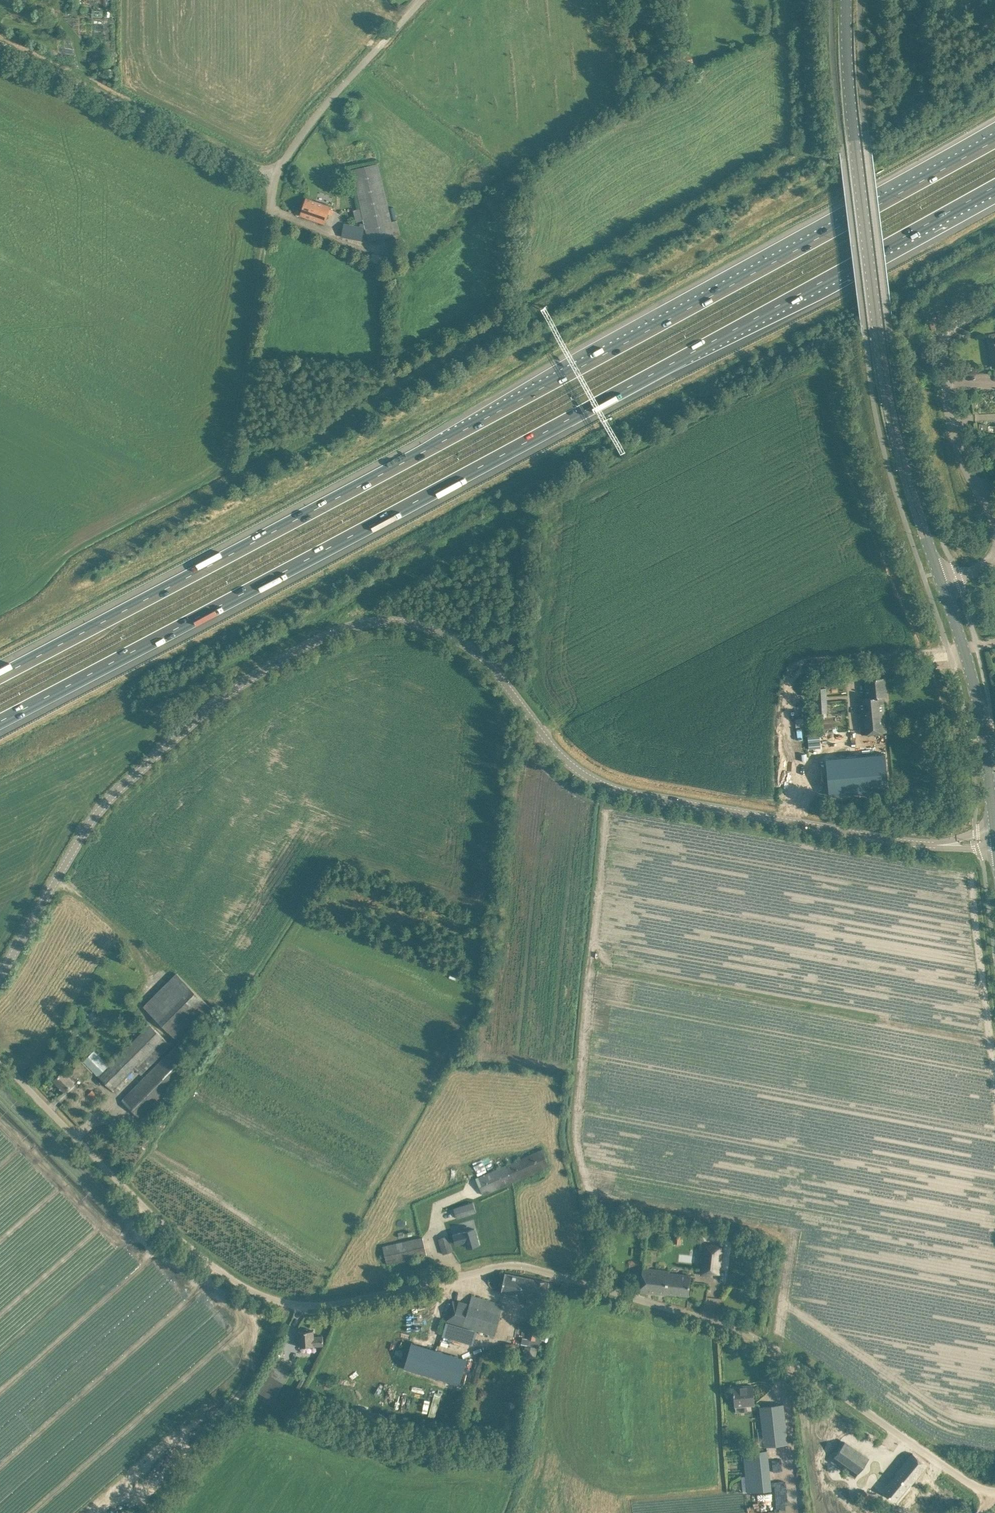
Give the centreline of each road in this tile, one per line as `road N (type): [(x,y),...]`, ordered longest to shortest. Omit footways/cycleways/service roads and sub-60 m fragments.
road 1 (tertiary): [(0,975),(106,801),(225,695),(303,646),(363,623),(419,625),(467,646),(559,753),(606,785),(908,843),(994,841)]
road 2 (unclassified): [(994,1491),(964,1479),(755,1338),(538,1269),(487,1269),(332,1304),(301,1306),(248,1289),(161,1224),(0,1059)]
road 3 (motorway): [(994,140),(0,682)]
road 4 (motorway): [(0,726),(994,186)]
road 5 (secondary): [(942,582),(884,376),(854,144),(847,0)]
road 6 (unclassified): [(275,178),(0,44)]
road 7 (unclassified): [(994,522),(959,450),(945,352),(950,332),(994,306)]
road 8 (secondary): [(994,825),(978,699),(942,582)]
road 9 (track): [(233,462),(269,217)]
road 10 (unclassified): [(424,0),(309,124),(275,178)]

